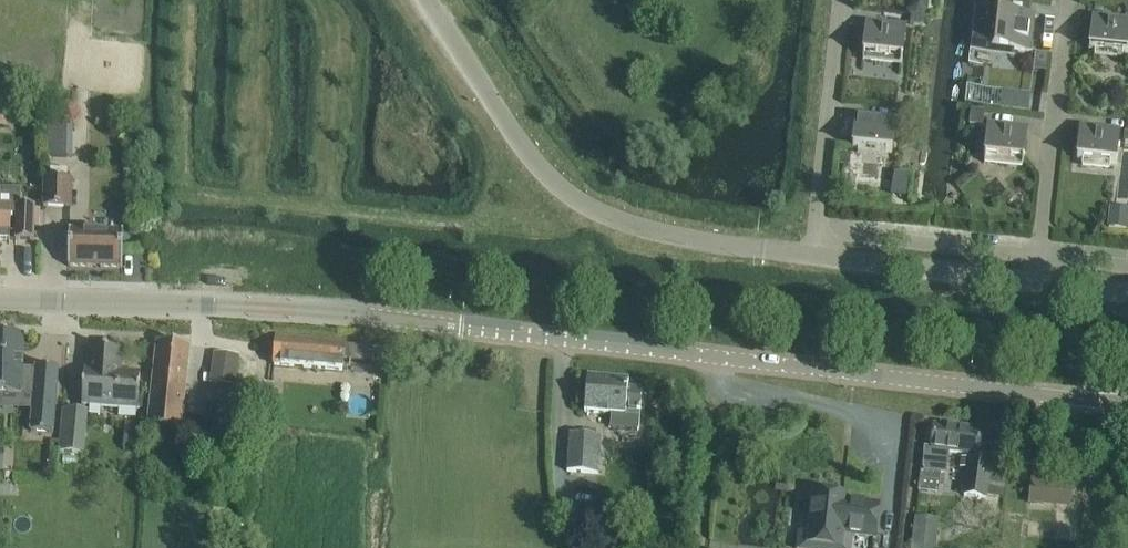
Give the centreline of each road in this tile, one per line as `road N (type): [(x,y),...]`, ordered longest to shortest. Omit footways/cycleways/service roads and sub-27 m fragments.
road 1 (tertiary): [(1127,403),(368,315),(0,299)]
road 2 (residential): [(1127,290),(699,242),(615,222),(563,190),(524,149),(429,0)]

